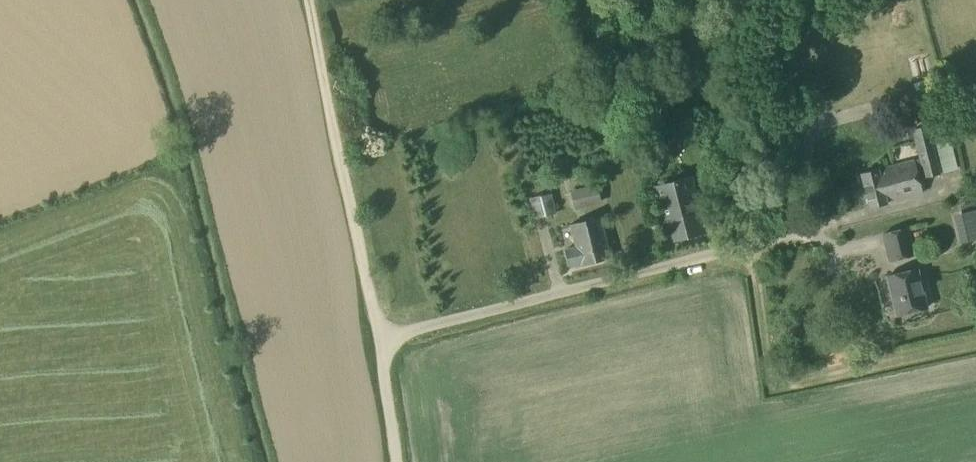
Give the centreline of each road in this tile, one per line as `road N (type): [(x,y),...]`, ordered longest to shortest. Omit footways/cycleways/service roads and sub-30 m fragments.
road 1 (unclassified): [(397,461),(381,340),(783,238),(735,16),(740,0)]
road 2 (track): [(305,0),(381,340)]

